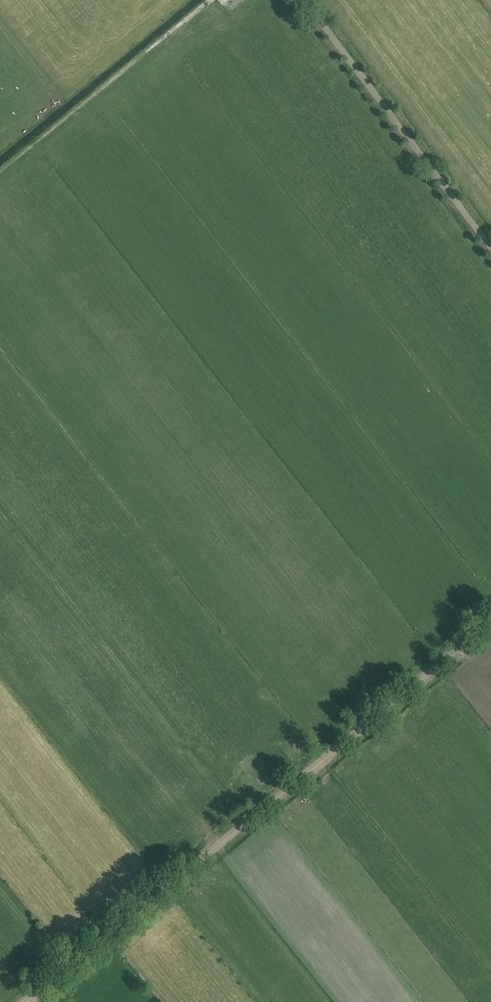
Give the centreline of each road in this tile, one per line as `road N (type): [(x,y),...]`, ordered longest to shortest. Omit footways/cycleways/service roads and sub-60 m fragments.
road 1 (track): [(24,1001),(490,621)]
road 2 (unclassified): [(490,249),(304,0)]

